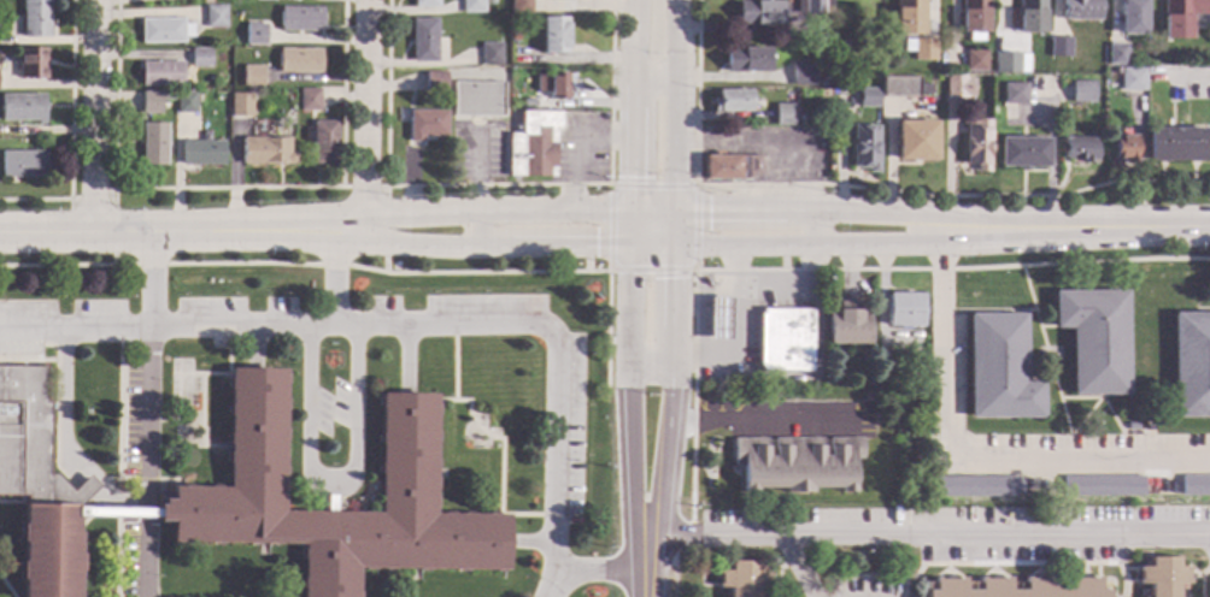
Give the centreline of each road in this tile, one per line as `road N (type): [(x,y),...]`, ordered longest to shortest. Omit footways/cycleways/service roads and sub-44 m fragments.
road 1 (tertiary): [(671,247),(944,244),(1203,227)]
road 2 (tertiary): [(1203,227),(672,213)]
road 3 (tertiary): [(363,229),(0,232)]
road 4 (secondary): [(633,247),(632,485),(646,571)]
road 5 (tertiary): [(363,229),(395,243),(633,247)]
road 6 (tertiary): [(633,213),(399,217),(363,229)]
road 7 (residential): [(96,0),(93,231)]
road 8 (residential): [(366,0),(363,229)]
road 9 (secondary): [(638,0),(633,213)]
road 10 (secondary): [(672,213),(675,85)]

